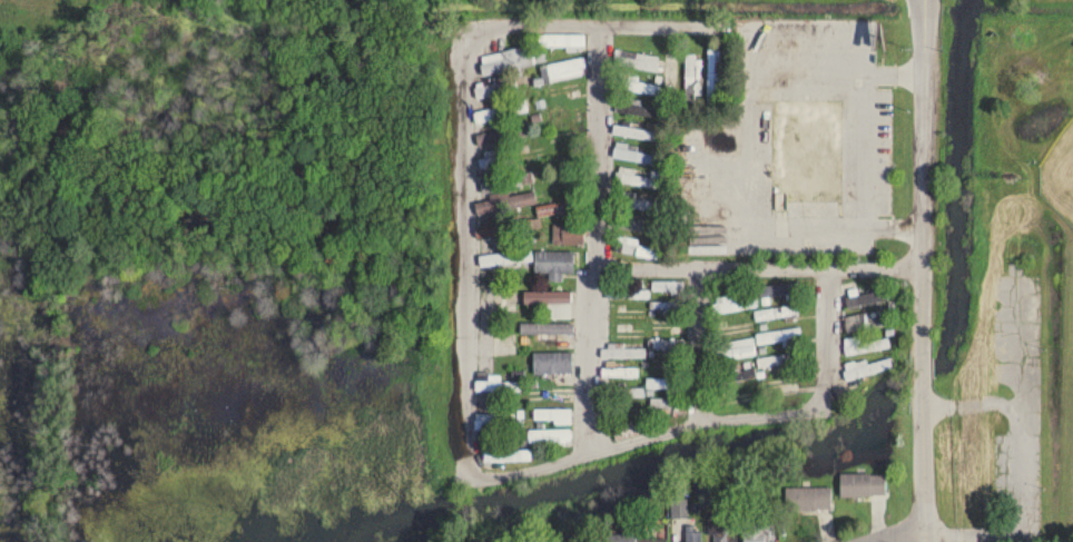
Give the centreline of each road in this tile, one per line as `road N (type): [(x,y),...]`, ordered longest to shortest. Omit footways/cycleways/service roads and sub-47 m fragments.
road 1 (residential): [(925,79),(860,73),(750,29),(489,29),(470,37),(469,477),(524,475),(700,426),(826,412),(826,273)]
road 2 (residential): [(593,454),(587,405),(601,28)]
road 3 (residential): [(595,268),(925,274)]
road 4 (residential): [(925,274),(925,531)]
road 5 (residential): [(925,79),(925,274)]
road 6 (residential): [(701,270),(700,426)]

